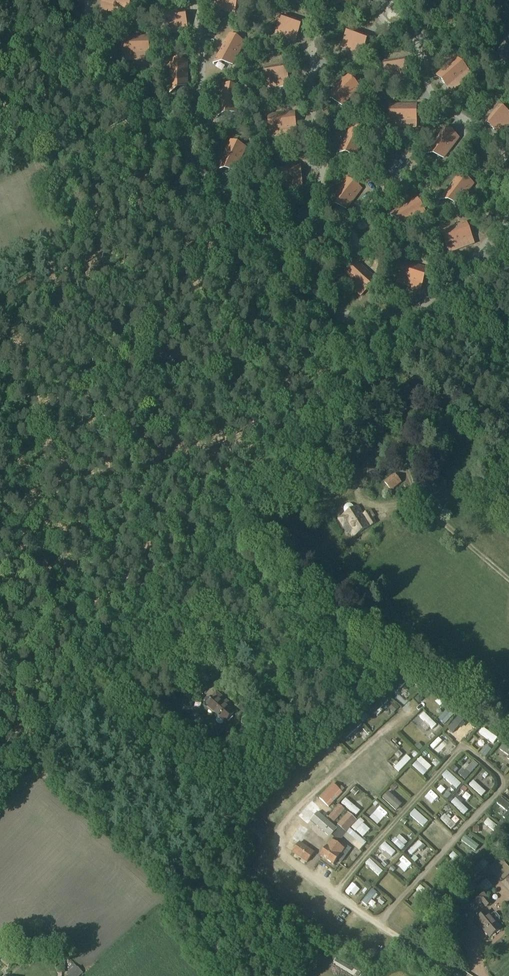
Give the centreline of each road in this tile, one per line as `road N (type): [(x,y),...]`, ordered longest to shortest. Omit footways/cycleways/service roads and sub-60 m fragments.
road 1 (track): [(46,754),(335,438)]
road 2 (track): [(463,746),(333,894)]
road 3 (track): [(410,713),(345,766),(378,799)]

